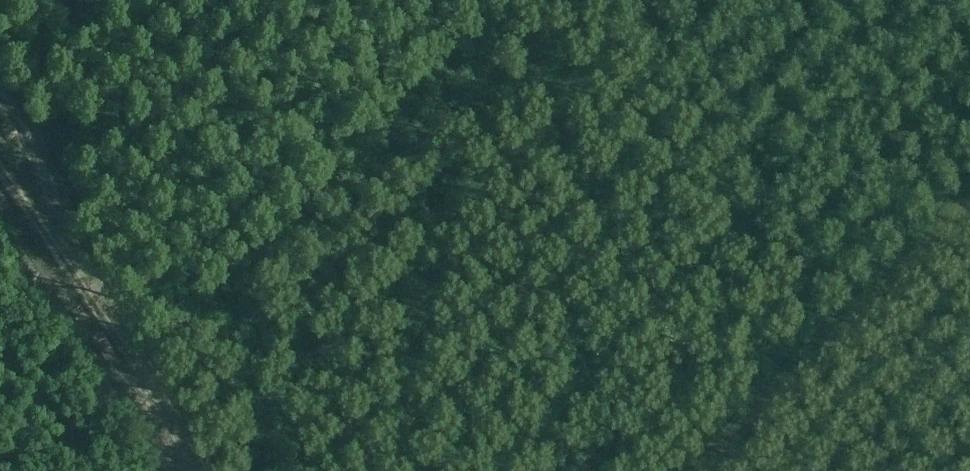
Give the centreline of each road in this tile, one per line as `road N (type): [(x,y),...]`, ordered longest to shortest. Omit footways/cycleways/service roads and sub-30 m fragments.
road 1 (track): [(969,210),(711,470)]
road 2 (track): [(200,470),(0,187)]

